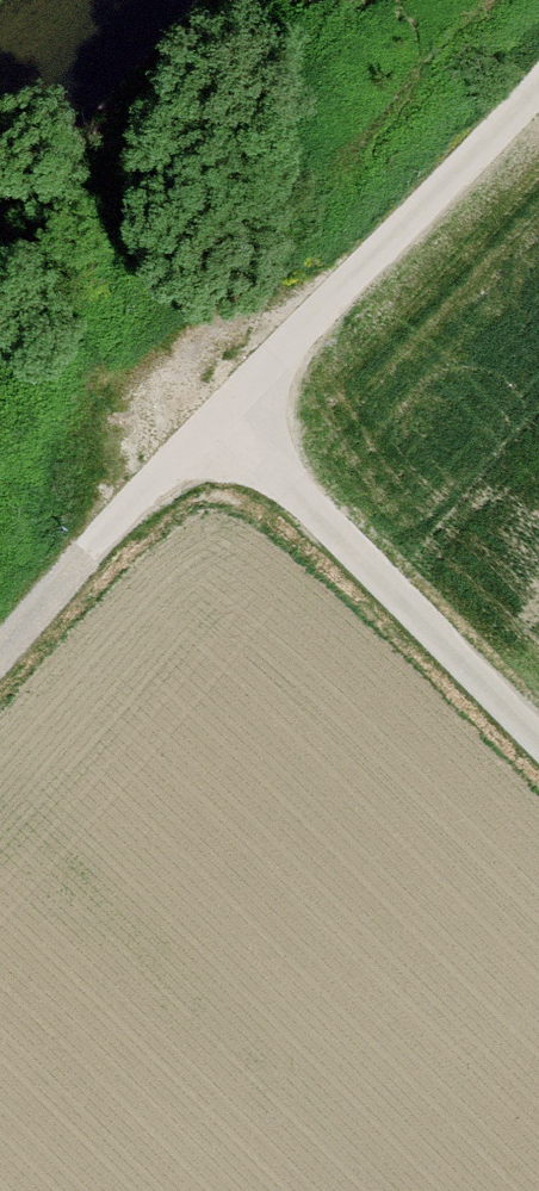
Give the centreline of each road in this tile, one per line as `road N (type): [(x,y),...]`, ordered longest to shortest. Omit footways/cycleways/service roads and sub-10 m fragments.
road 1 (track): [(538,84),(219,415)]
road 2 (track): [(219,415),(538,739)]
road 3 (track): [(0,658),(219,415)]

